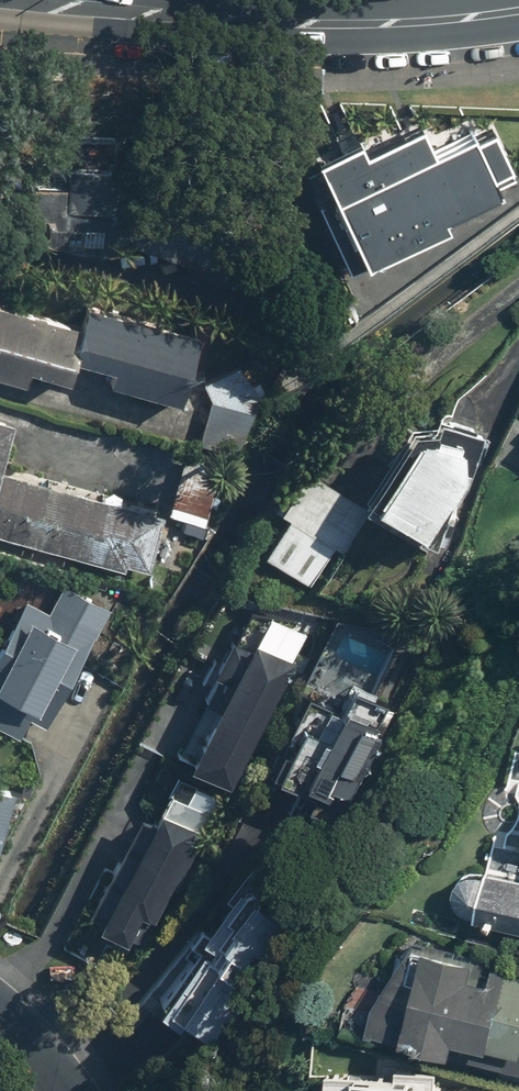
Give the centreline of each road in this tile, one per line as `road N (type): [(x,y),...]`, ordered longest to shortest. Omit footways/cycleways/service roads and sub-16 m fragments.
road 1 (primary): [(0,2),(231,25),(419,22),(518,10)]

